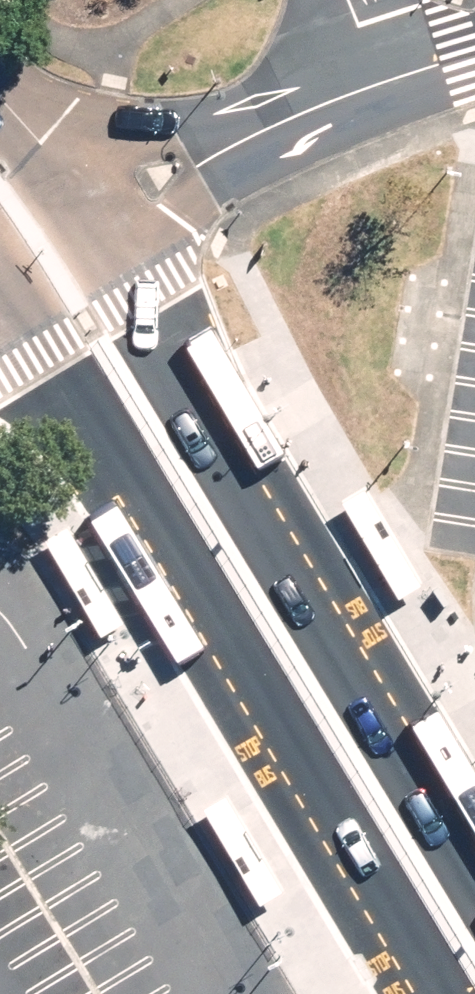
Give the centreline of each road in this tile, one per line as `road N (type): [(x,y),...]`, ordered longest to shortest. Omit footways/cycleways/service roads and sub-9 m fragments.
road 1 (unclassified): [(0,103),(120,239),(474,853)]
road 2 (unclassified): [(462,993),(109,415),(0,254)]

